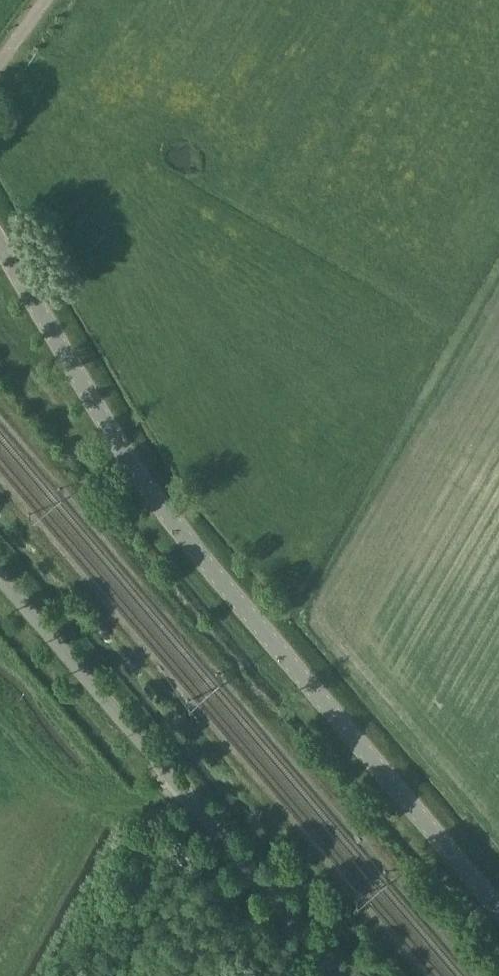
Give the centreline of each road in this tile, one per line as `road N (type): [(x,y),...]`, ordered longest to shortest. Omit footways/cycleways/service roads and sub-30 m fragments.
road 1 (unclassified): [(498,908),(164,509),(0,242)]
road 2 (unclassified): [(344,975),(0,576)]

